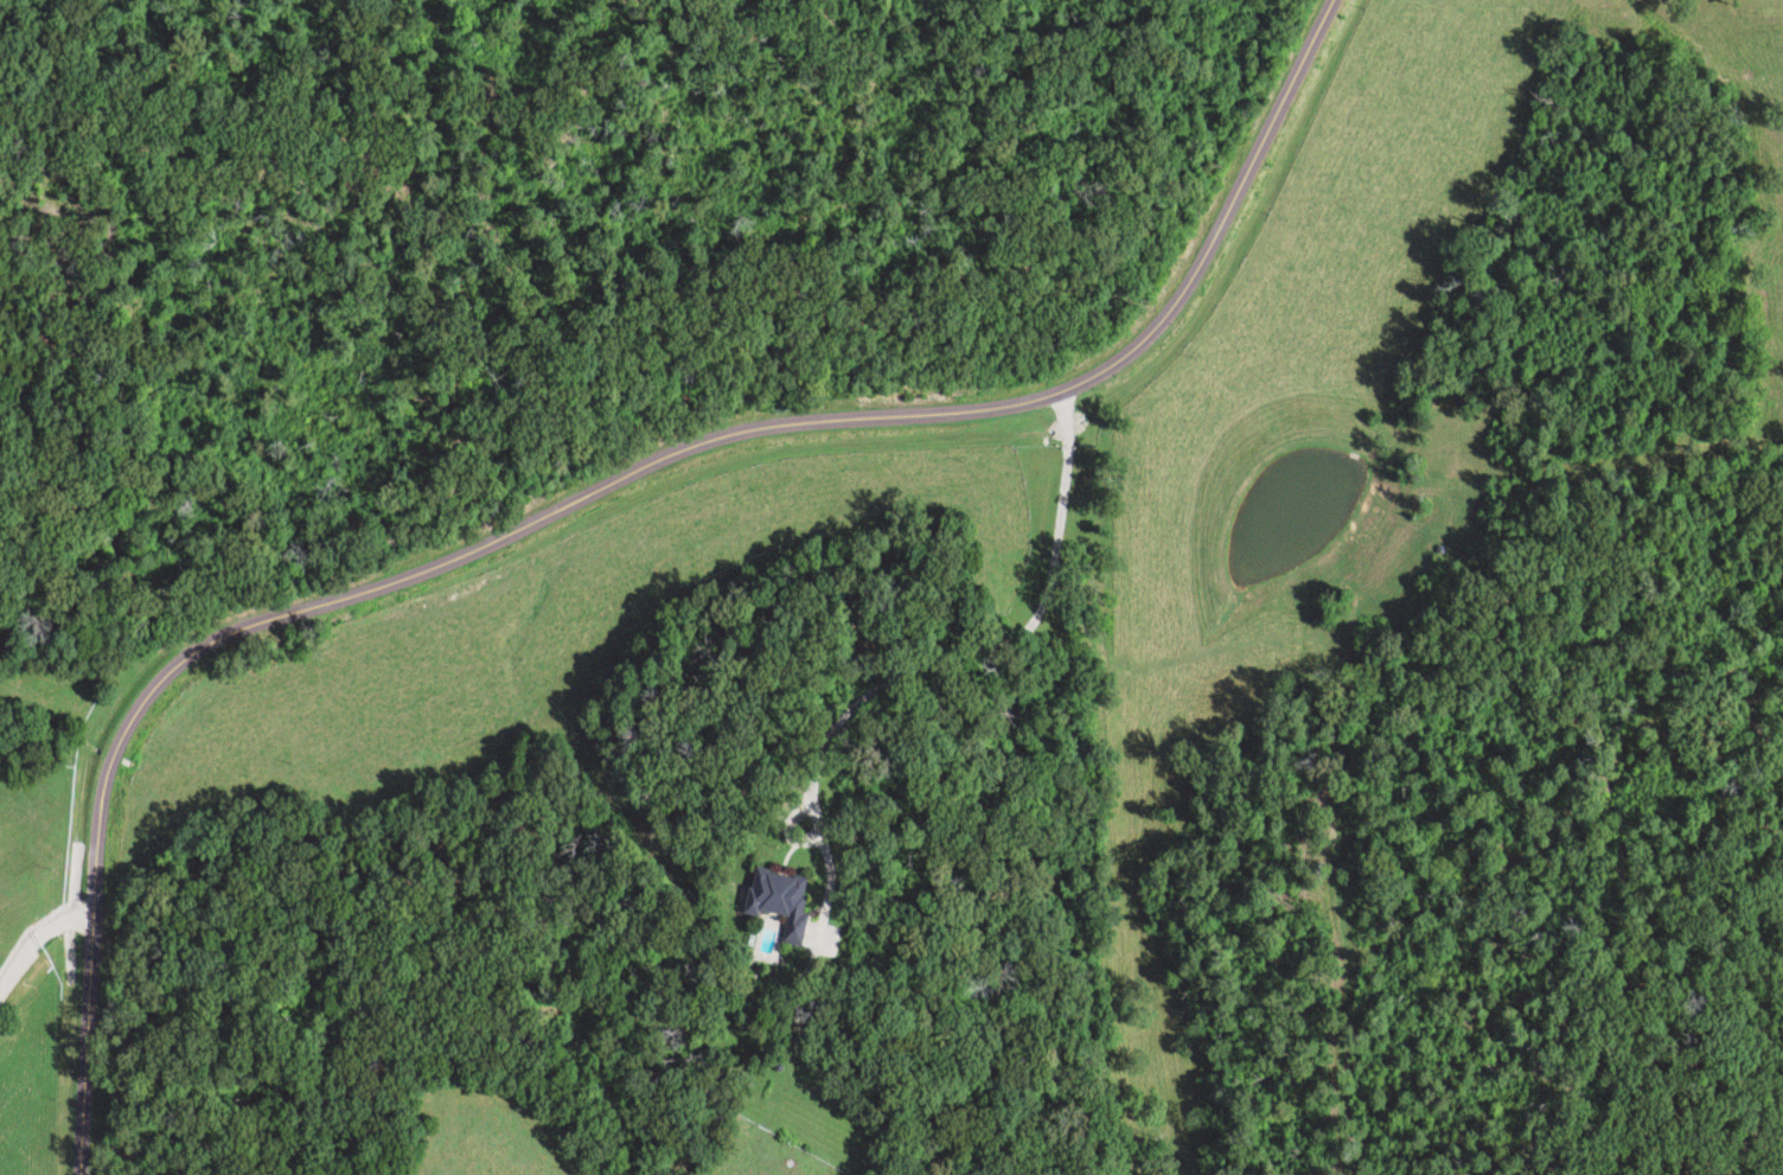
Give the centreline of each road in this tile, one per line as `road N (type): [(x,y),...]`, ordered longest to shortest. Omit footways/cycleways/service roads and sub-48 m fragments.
road 1 (tertiary): [(81,1174),(100,811),(126,728),(170,670),(205,644),(432,573),(736,433),(996,410),(1061,394),(1111,368),(1153,330),(1187,283),(1331,0)]

